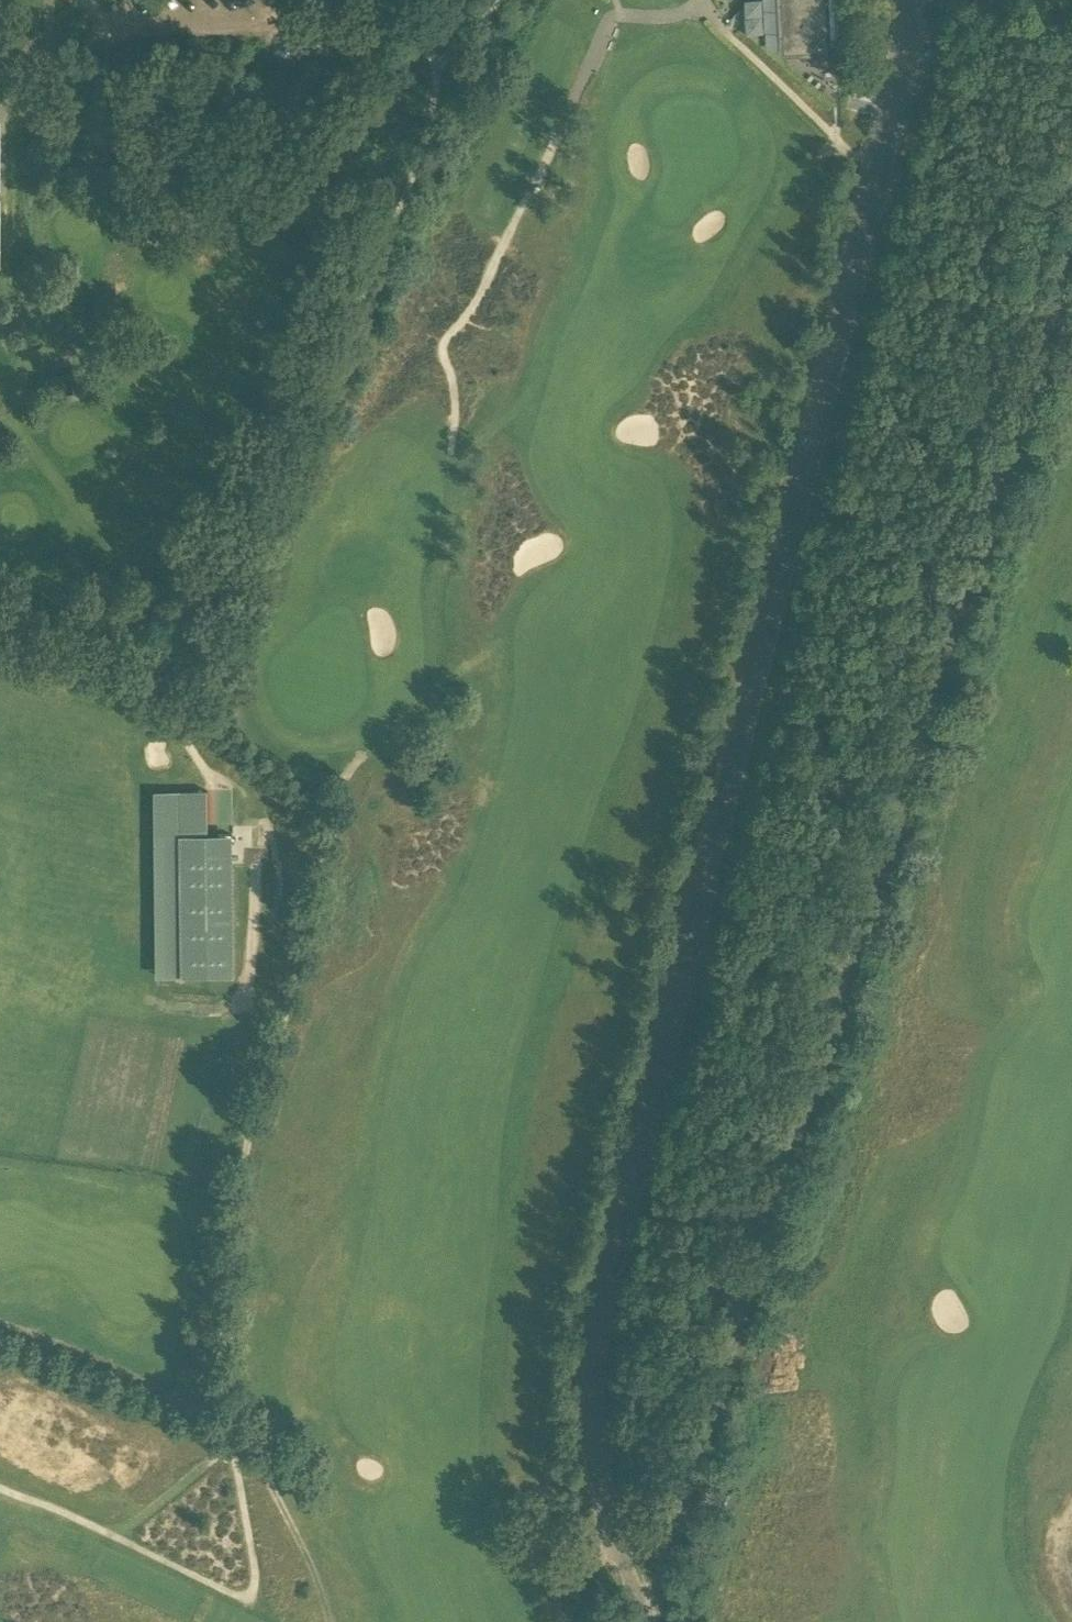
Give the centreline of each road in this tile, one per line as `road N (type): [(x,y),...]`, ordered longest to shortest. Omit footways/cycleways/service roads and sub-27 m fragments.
road 1 (track): [(0,1488),(111,1530),(134,1521),(229,1445),(223,1396),(231,1225),(250,1126),(304,955),(331,815),(355,763),(429,703),(462,647),(463,615),(445,572),(455,412),(442,345),(476,301),(591,58),(621,15)]
road 2 (unclassified): [(646,1621),(595,1454),(590,1348),(903,60),(911,0)]
road 3 (unclassified): [(647,1621),(1071,249)]
road 4 (track): [(275,1040),(249,1004),(250,800),(200,764),(180,729),(159,678),(157,638),(325,366),(410,185),(436,77),(411,0)]
road 5 (track): [(568,1621),(533,1488),(543,1295),(624,986),(651,869),(670,726),(707,600),(728,569),(762,554),(782,557)]
road 6 (track): [(0,1324),(116,1370),(304,1464),(324,1530),(331,1621)]
road 7 (track): [(714,584),(722,518),(762,447),(772,412),(817,184),(841,144)]
road 8 (track): [(463,615),(471,462),(530,368)]

